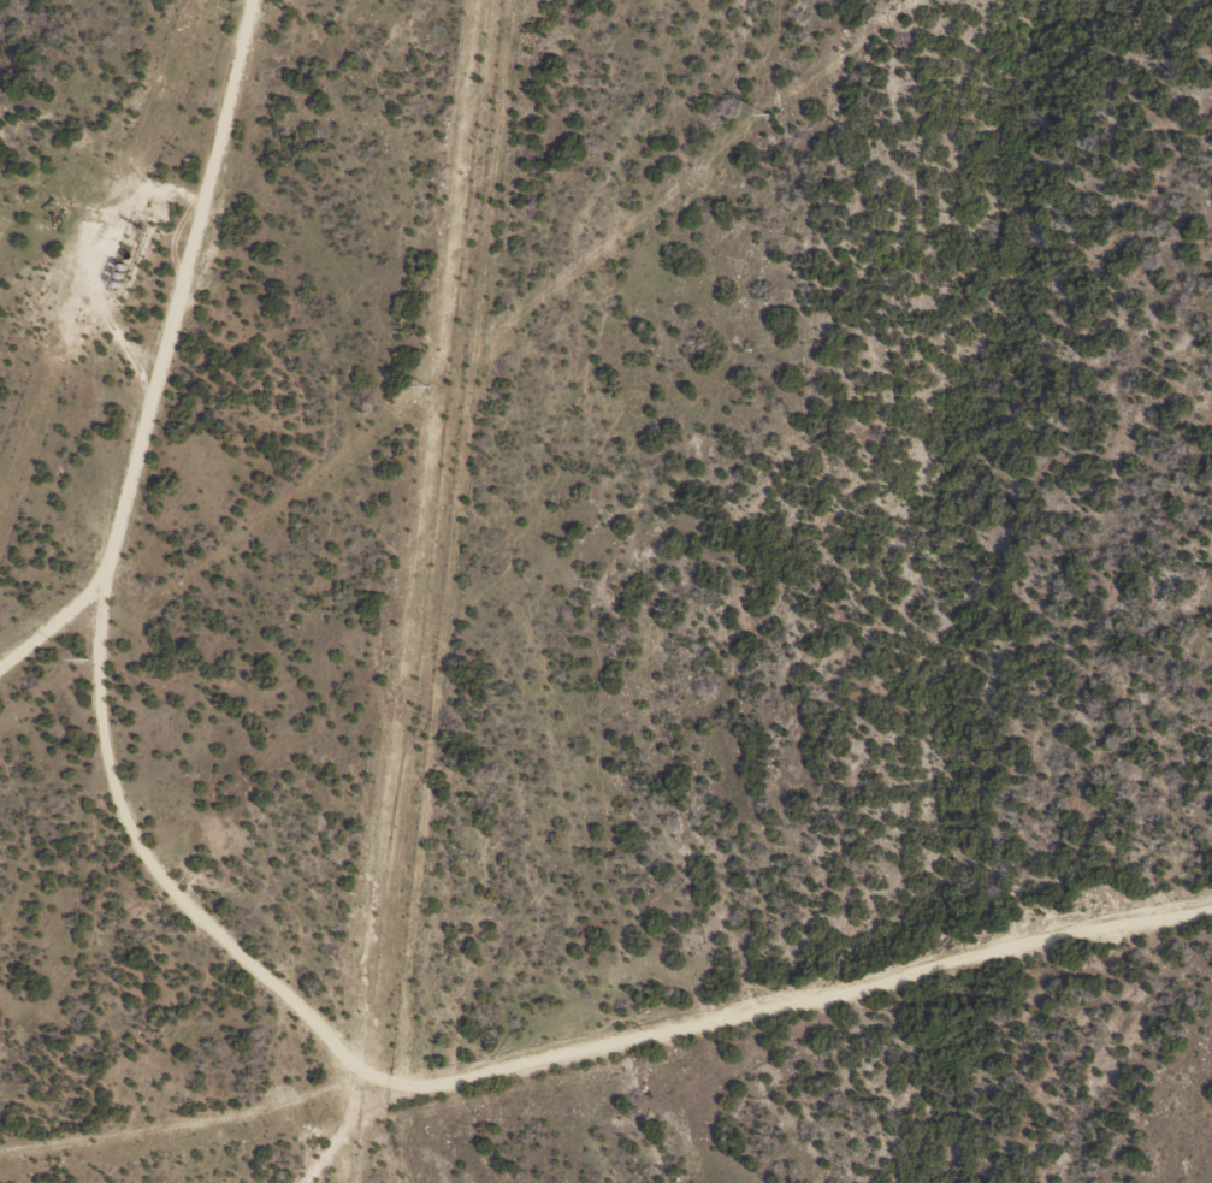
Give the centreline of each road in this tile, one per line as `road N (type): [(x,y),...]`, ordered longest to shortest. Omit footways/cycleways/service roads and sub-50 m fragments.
road 1 (residential): [(491,1149),(407,1052),(266,978),(162,887),(112,716),(118,552),(266,118),(325,0)]
road 2 (residential): [(463,1182),(491,1149),(757,1040),(1211,926)]

